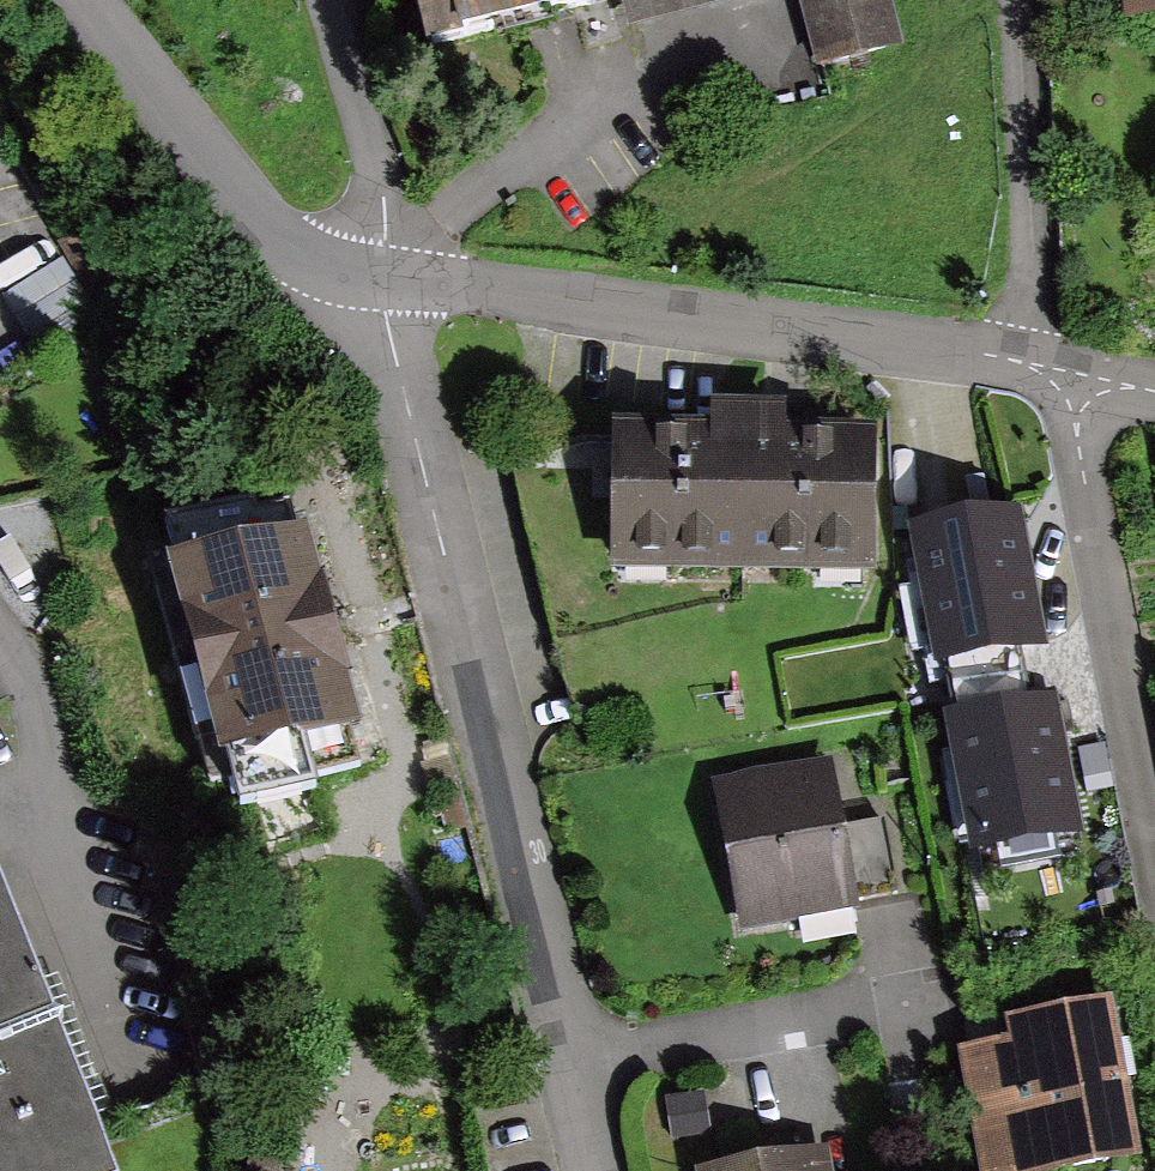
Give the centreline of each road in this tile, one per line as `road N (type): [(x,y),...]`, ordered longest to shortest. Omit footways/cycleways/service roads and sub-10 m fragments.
road 1 (residential): [(590,1170),(381,279)]
road 2 (residential): [(1022,361),(381,279)]
road 3 (residential): [(1077,375),(1077,430),(1154,834)]
road 4 (residential): [(0,642),(34,697),(78,920),(139,1083)]
road 5 (residential): [(381,279),(327,270),(275,245),(87,0)]
road 6 (residential): [(1014,0),(1034,264),(1022,361)]
road 7 (residential): [(381,279),(383,182),(321,0)]

